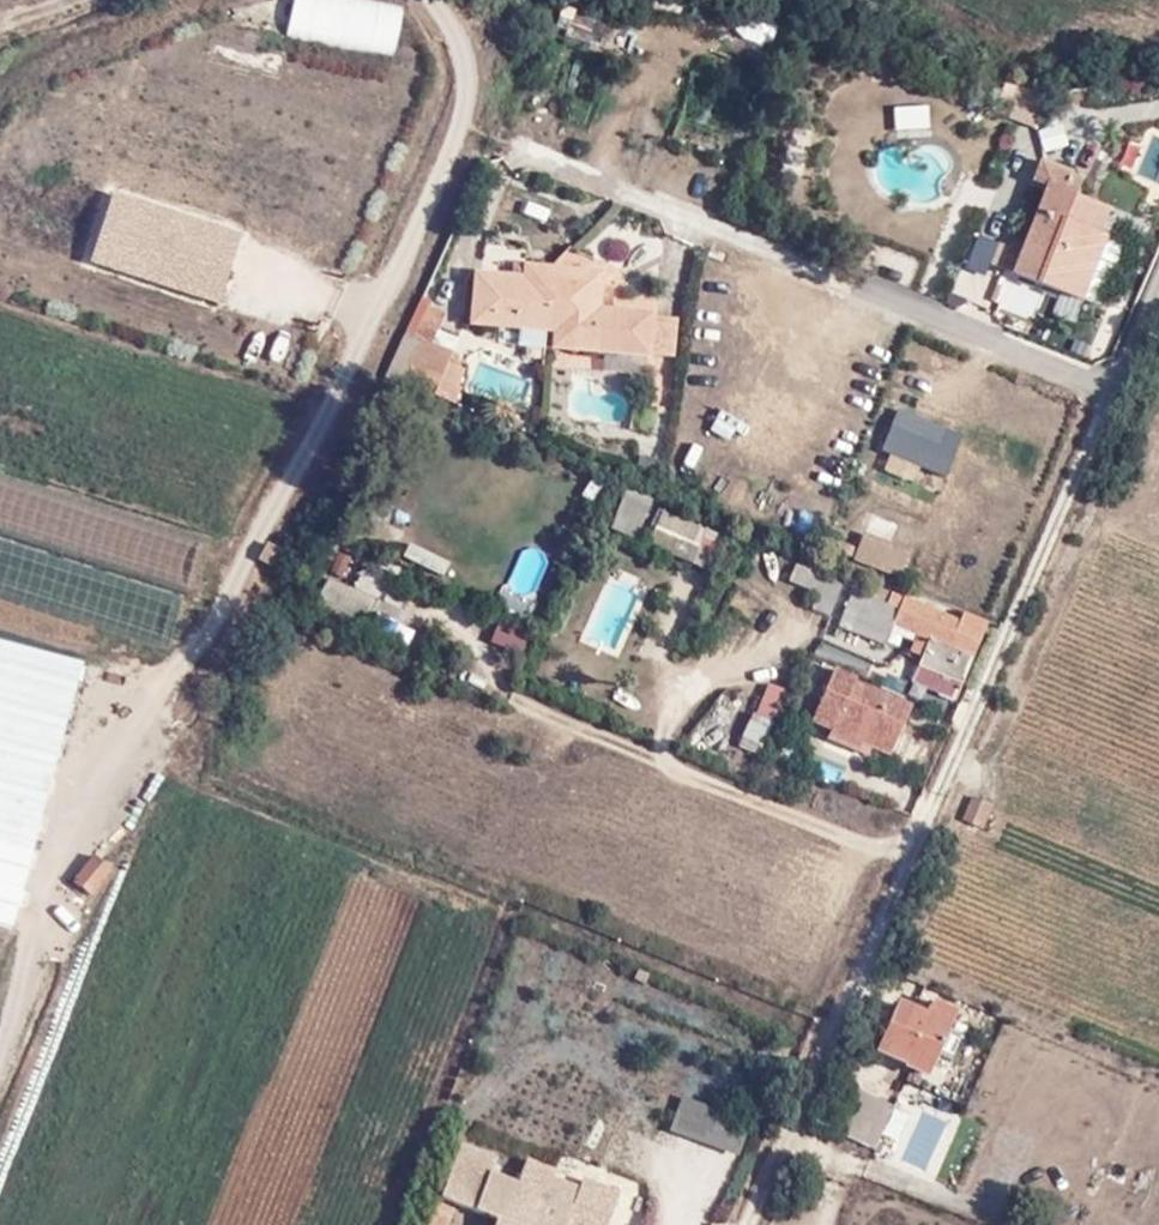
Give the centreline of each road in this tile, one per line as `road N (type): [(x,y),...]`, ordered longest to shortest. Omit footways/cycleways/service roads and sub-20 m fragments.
road 1 (track): [(441,0),(469,58),(446,162),(312,447),(177,677),(86,782),(0,1072)]
road 2 (unclassified): [(1158,270),(747,1224)]

